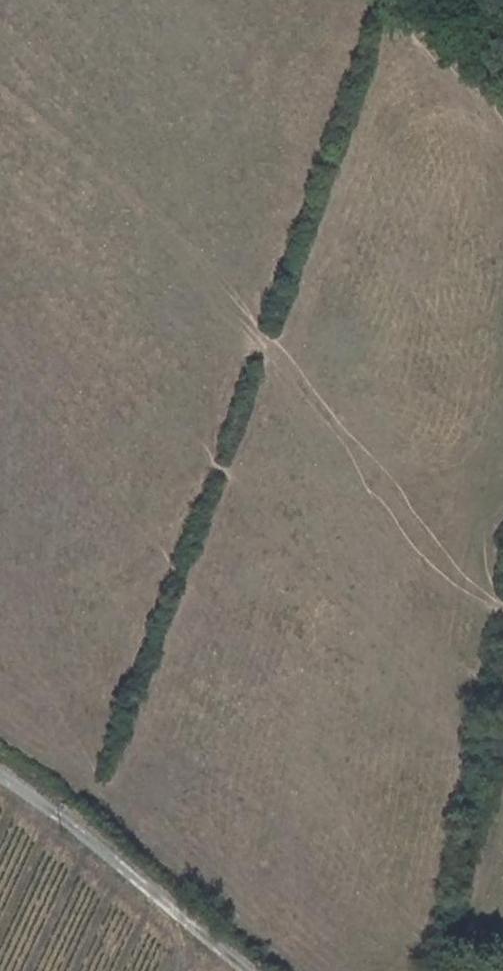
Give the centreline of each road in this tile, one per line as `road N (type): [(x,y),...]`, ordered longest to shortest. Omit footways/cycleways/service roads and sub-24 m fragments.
road 1 (track): [(249,970),(0,773)]

